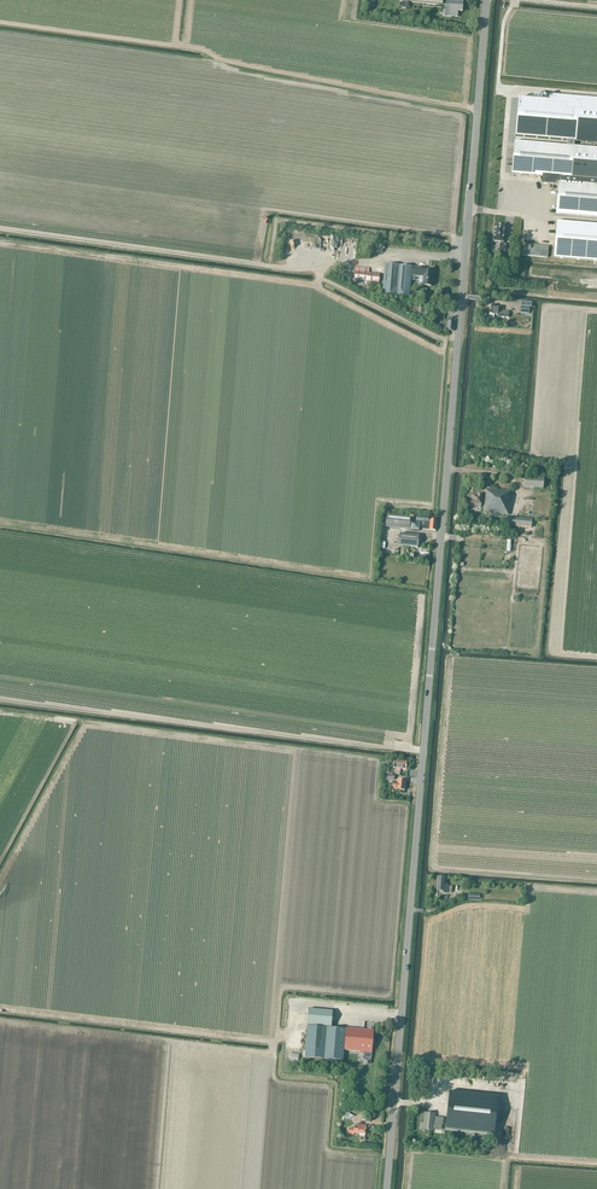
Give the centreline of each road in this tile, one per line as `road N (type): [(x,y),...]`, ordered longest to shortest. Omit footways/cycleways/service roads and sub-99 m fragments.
road 1 (unclassified): [(388,1188),(487,0)]
road 2 (track): [(0,22),(200,49),(226,61),(477,109)]
road 3 (track): [(0,701),(424,752)]
road 4 (track): [(353,262),(268,266),(0,228)]
road 5 (track): [(515,0),(504,23),(498,90),(514,91),(507,212),(469,209)]

